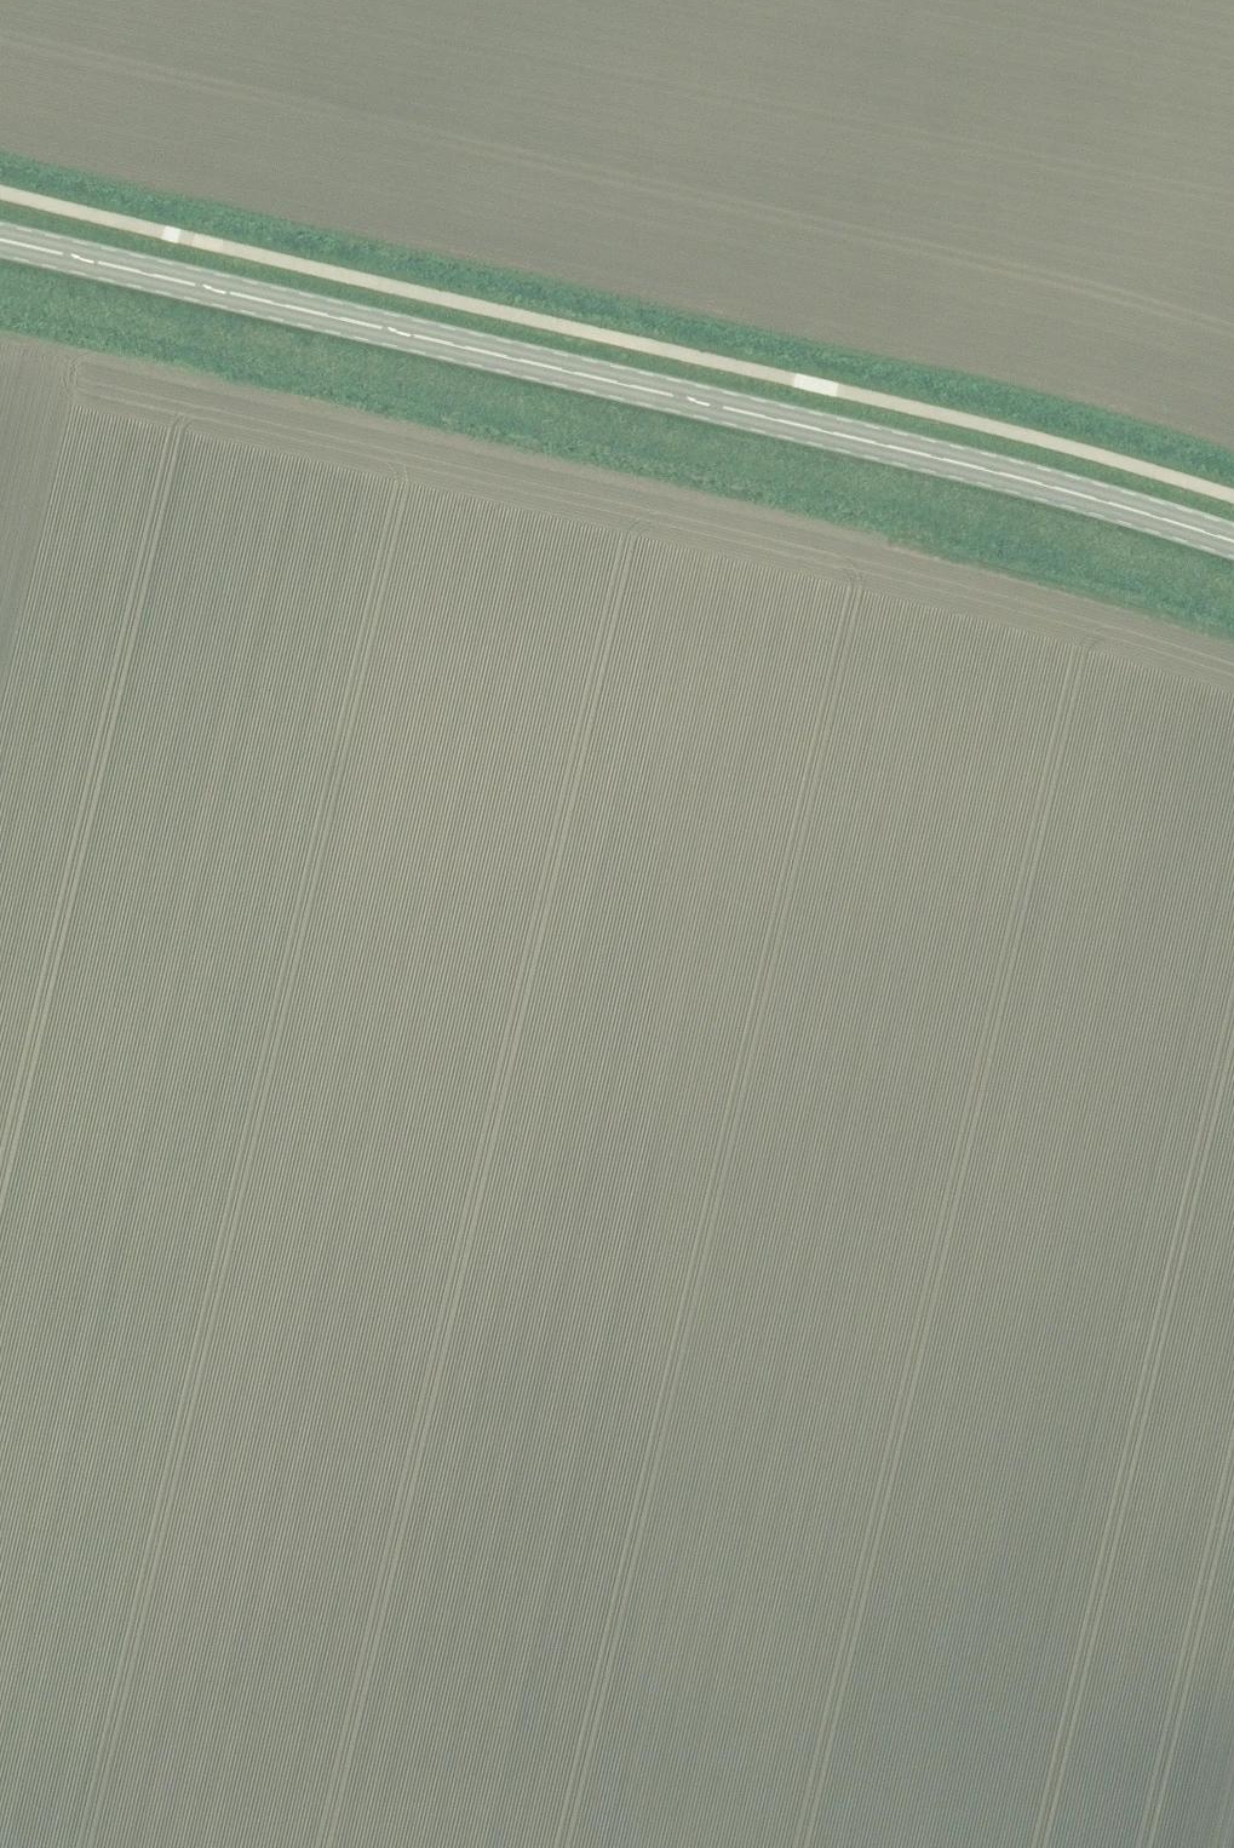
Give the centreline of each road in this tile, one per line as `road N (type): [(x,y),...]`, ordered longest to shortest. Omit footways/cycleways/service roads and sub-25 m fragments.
road 1 (primary): [(1233,546),(1051,489),(0,239)]

